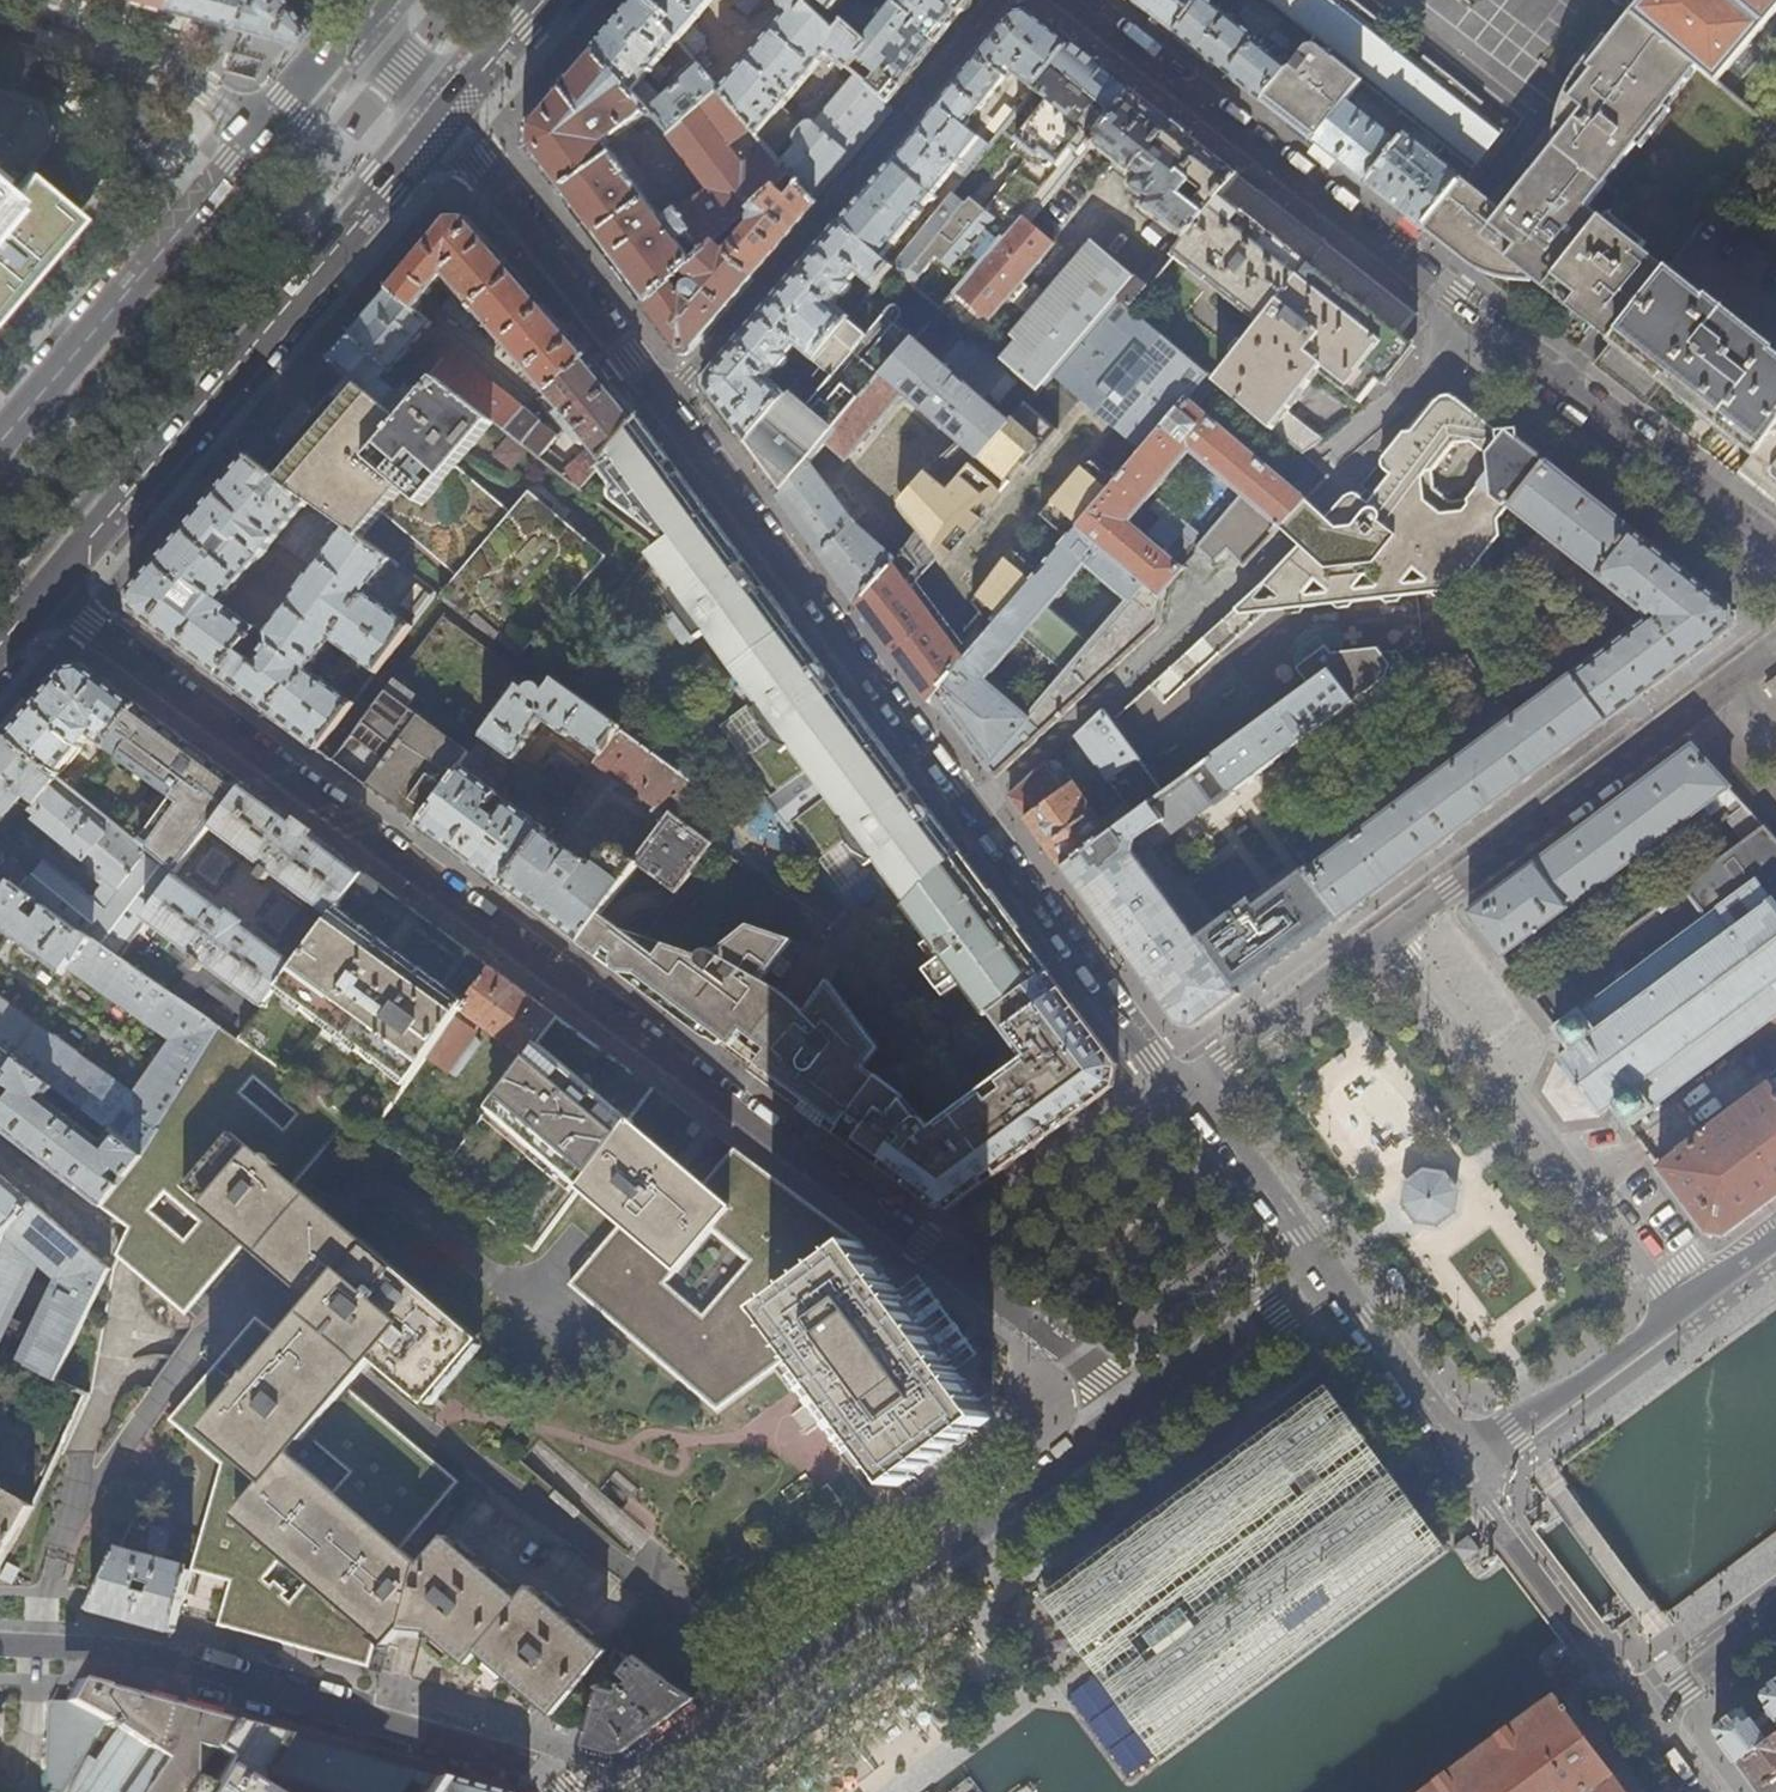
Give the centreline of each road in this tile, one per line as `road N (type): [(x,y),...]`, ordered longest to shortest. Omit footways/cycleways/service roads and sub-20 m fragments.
road 1 (tertiary): [(440,122),(630,358),(1182,1091)]
road 2 (residential): [(951,1261),(44,599)]
road 3 (residential): [(1775,545),(1076,0)]
road 4 (residential): [(1140,1417),(642,1791)]
road 5 (primary): [(44,599),(440,122)]
road 6 (residential): [(0,1632),(146,1651),(515,1756),(566,1791)]
road 7 (primary): [(360,16),(0,443)]
road 8 (unclassified): [(1679,1309),(1397,930)]
road 9 (tertiary): [(1421,1400),(1473,1487),(1646,1713)]
road 10 (residential): [(1421,1400),(1481,1448),(1679,1309)]
road 11 (residential): [(951,1261),(1182,1091)]
road 12 (residential): [(1397,930),(1182,1091)]
road 13 (residential): [(1140,1417),(951,1261)]
road 14 (tertiary): [(1182,1091),(1328,1278)]
road 15 (residential): [(1328,1278),(1140,1417)]
road 16 (residential): [(1775,1616),(1646,1713)]
road 17 (primary): [(440,122),(542,0)]
road 18 (tertiary): [(1328,1278),(1421,1400)]
road 19 (tertiary): [(360,16),(440,122)]
road 20 (residential): [(1679,1309),(1775,1238)]

